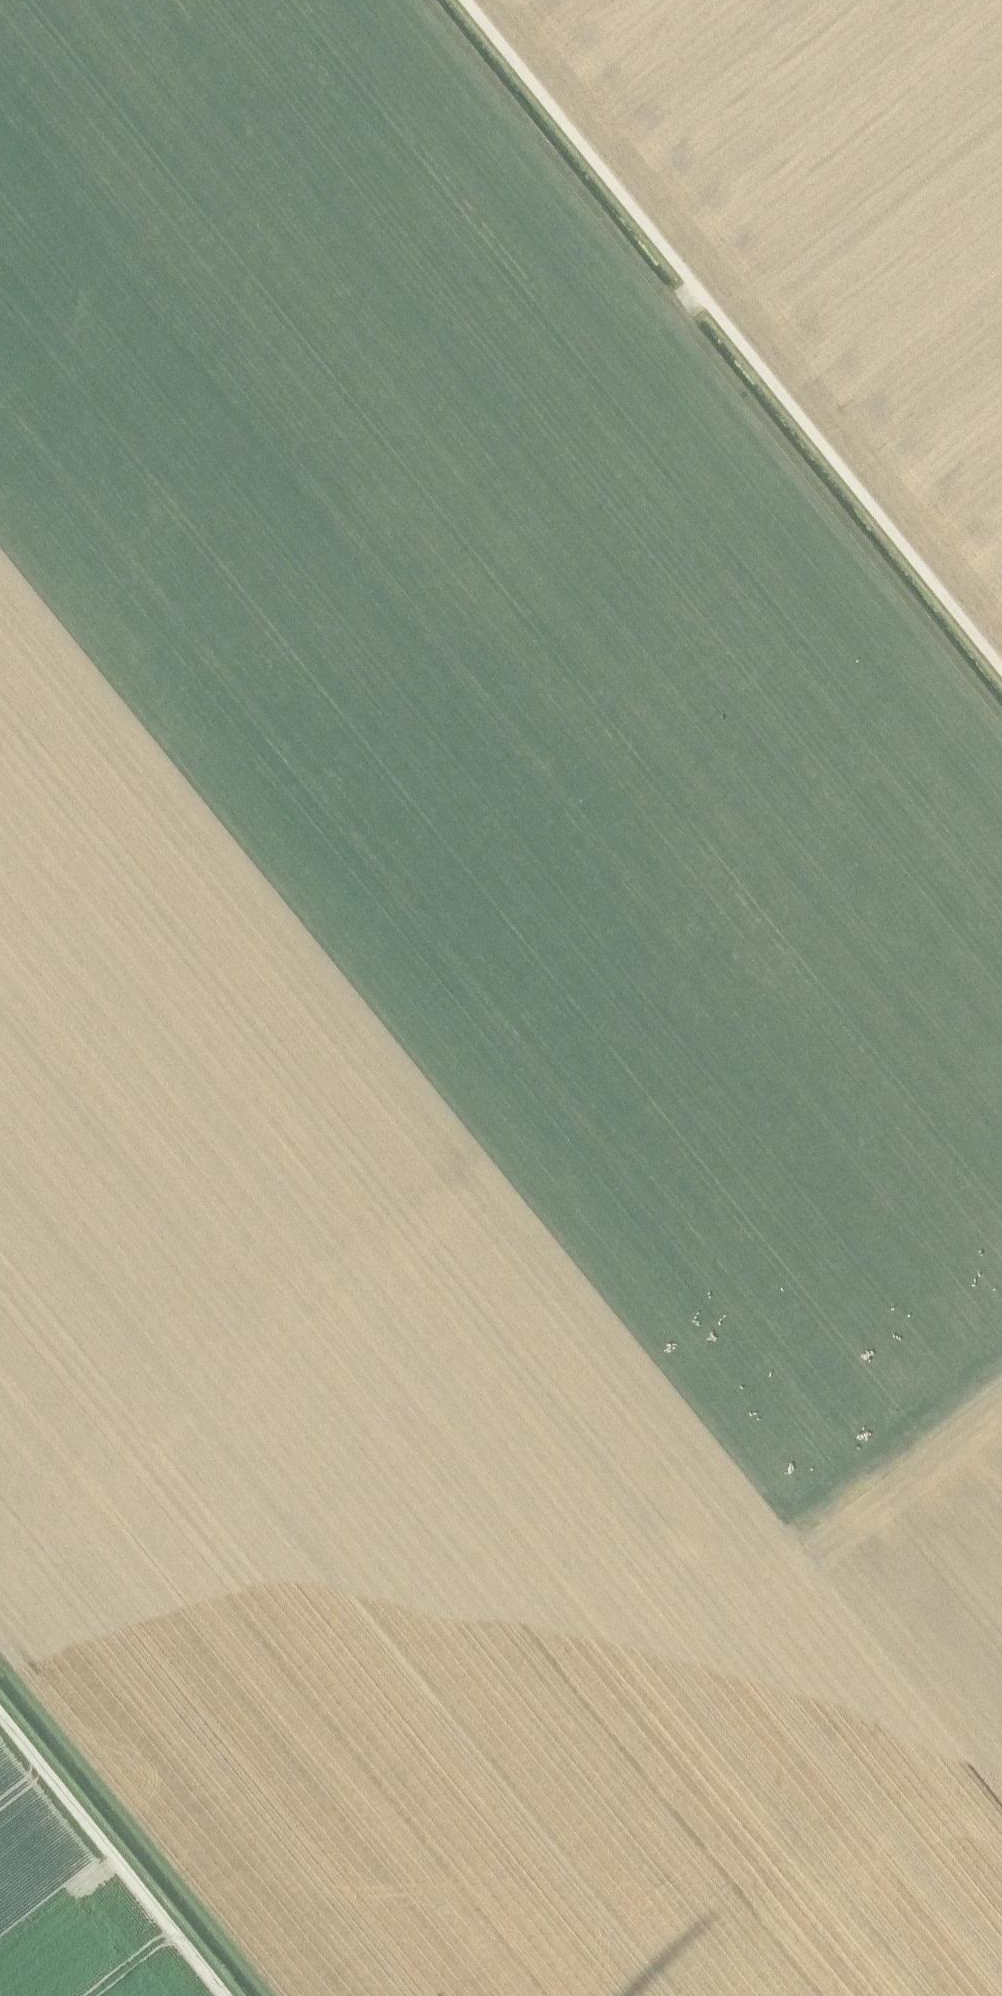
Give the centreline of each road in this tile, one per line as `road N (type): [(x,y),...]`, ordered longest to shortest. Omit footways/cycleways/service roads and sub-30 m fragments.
road 1 (track): [(467,0),(1001,668)]
road 2 (track): [(0,1696),(235,1995)]

